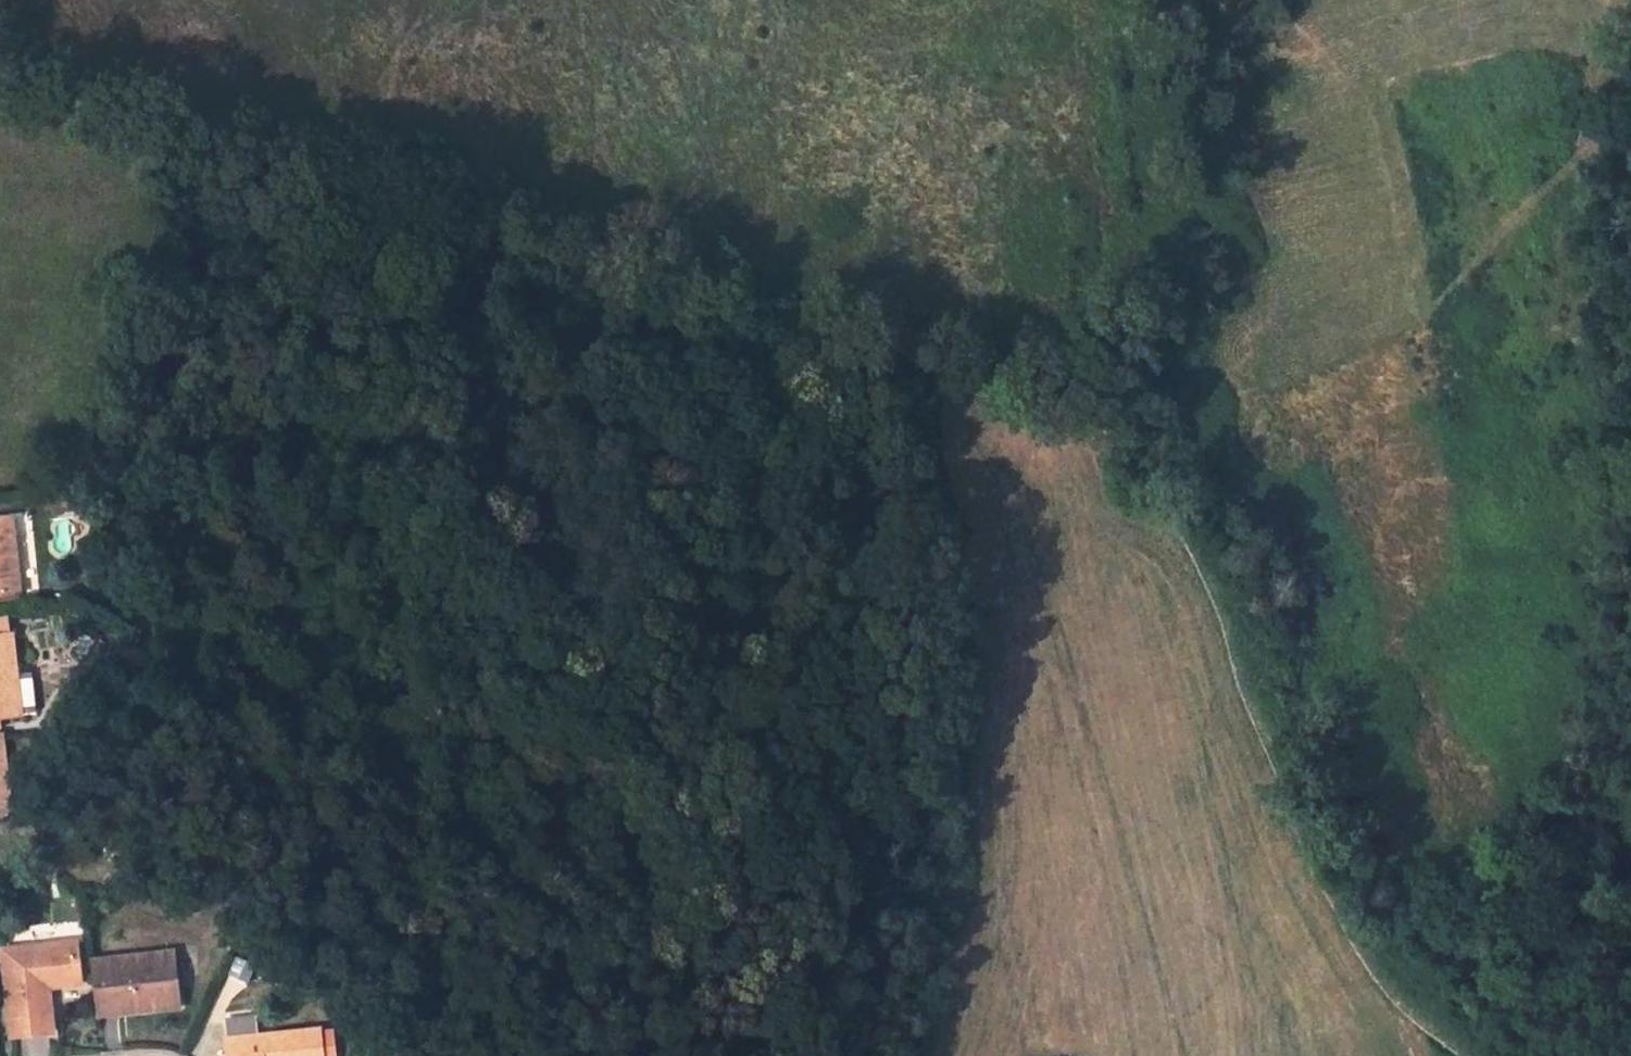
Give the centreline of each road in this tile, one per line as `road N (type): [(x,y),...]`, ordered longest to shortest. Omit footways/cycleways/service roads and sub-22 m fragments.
road 1 (track): [(1122,441),(1068,412),(922,358),(236,163),(0,65)]
road 2 (track): [(1525,813),(1532,920),(1552,981),(1582,1026),(1617,1055)]

